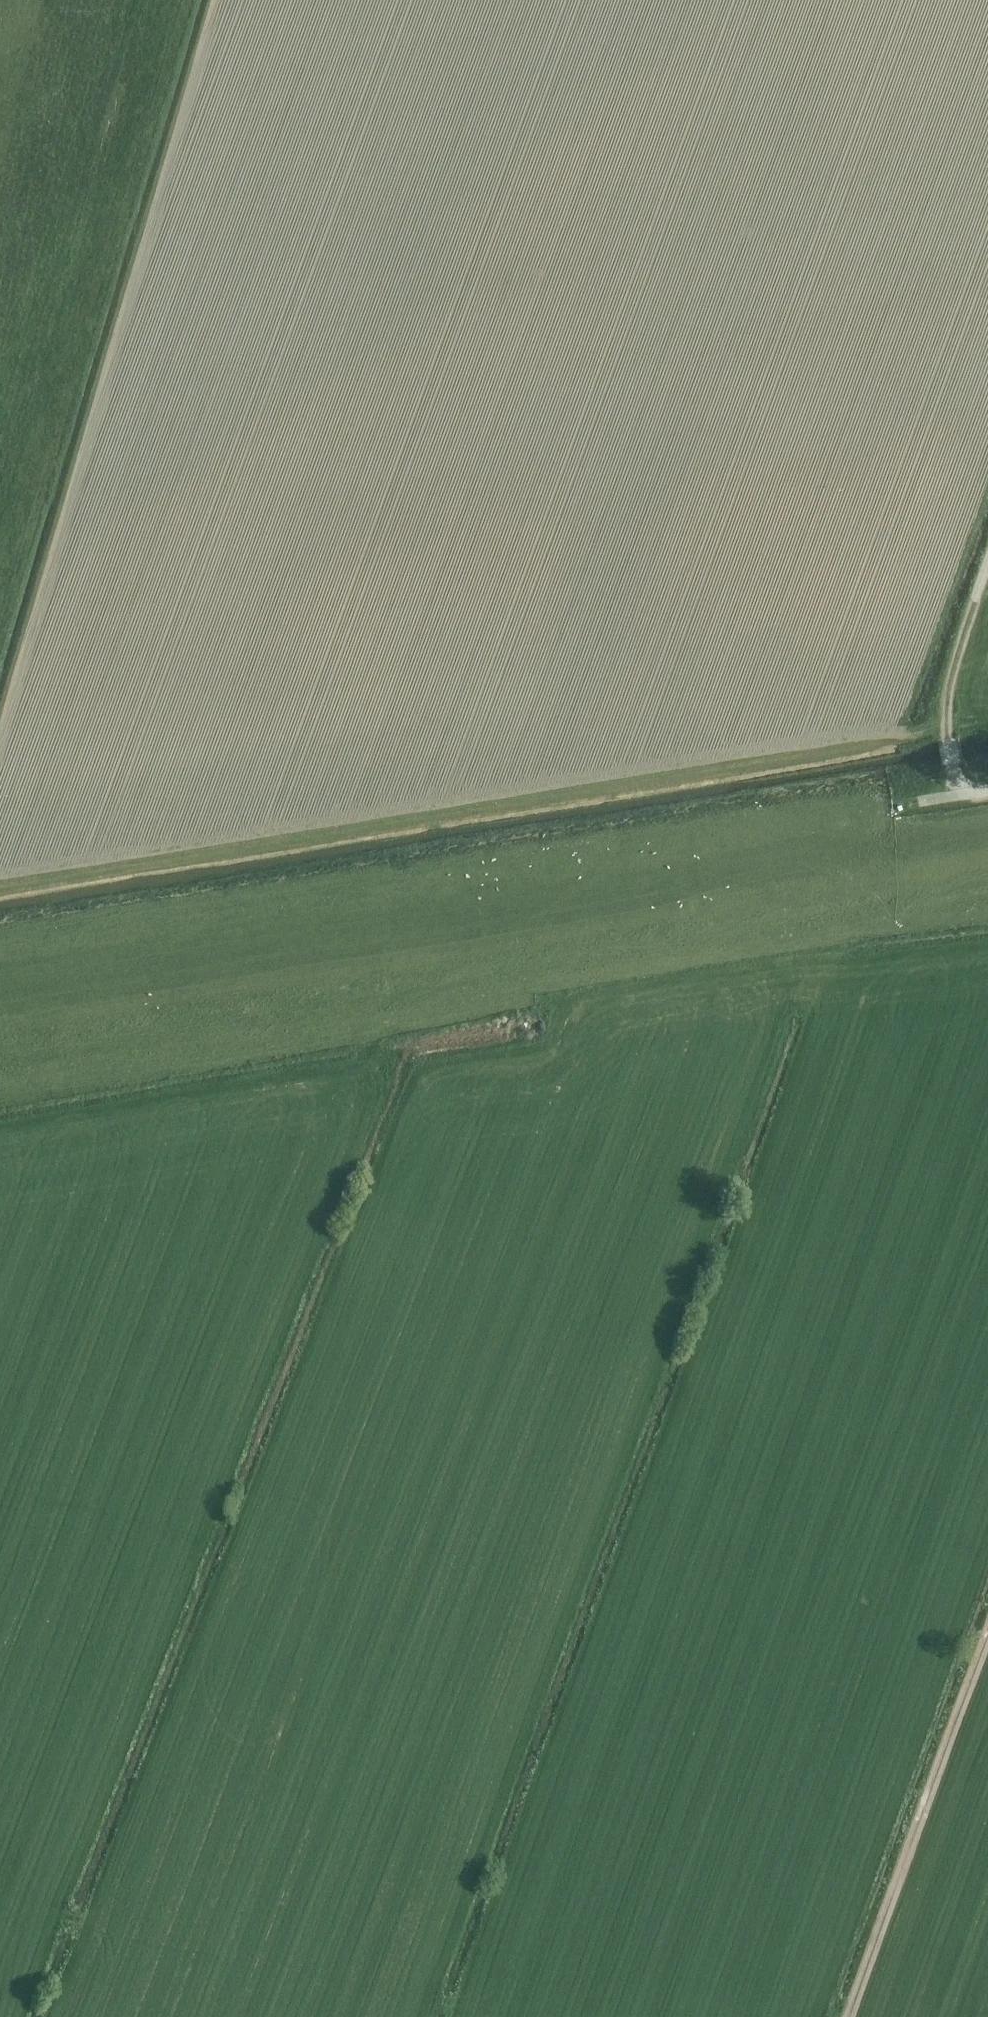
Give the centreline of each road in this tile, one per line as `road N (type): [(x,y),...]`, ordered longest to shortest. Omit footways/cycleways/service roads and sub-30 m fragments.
road 1 (track): [(850,2016),(987,1633)]
road 2 (track): [(962,794),(944,724),(951,675),(987,561)]

